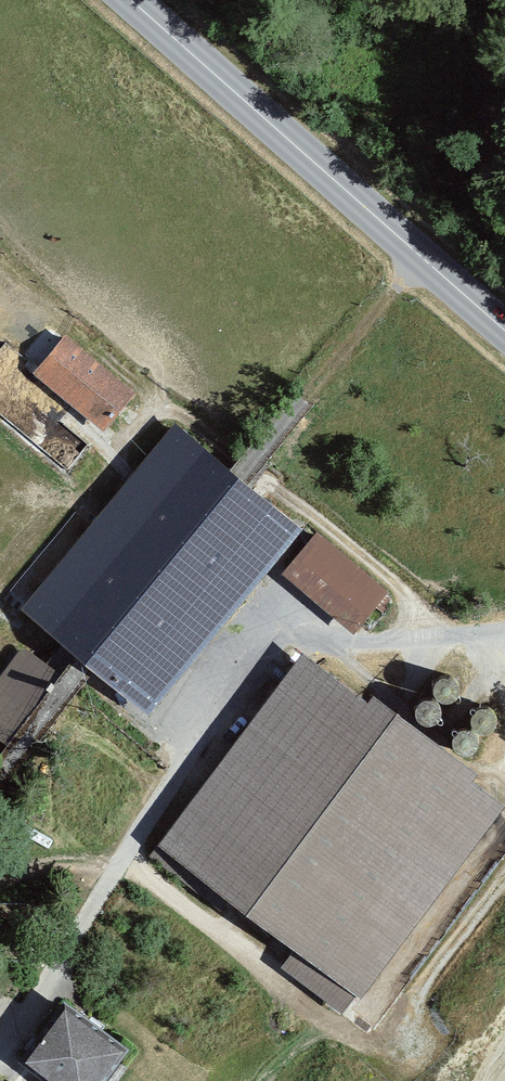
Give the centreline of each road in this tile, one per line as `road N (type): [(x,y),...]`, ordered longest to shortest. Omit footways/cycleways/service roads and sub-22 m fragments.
road 1 (track): [(0,247),(456,642)]
road 2 (secondary): [(130,0),(504,329)]

